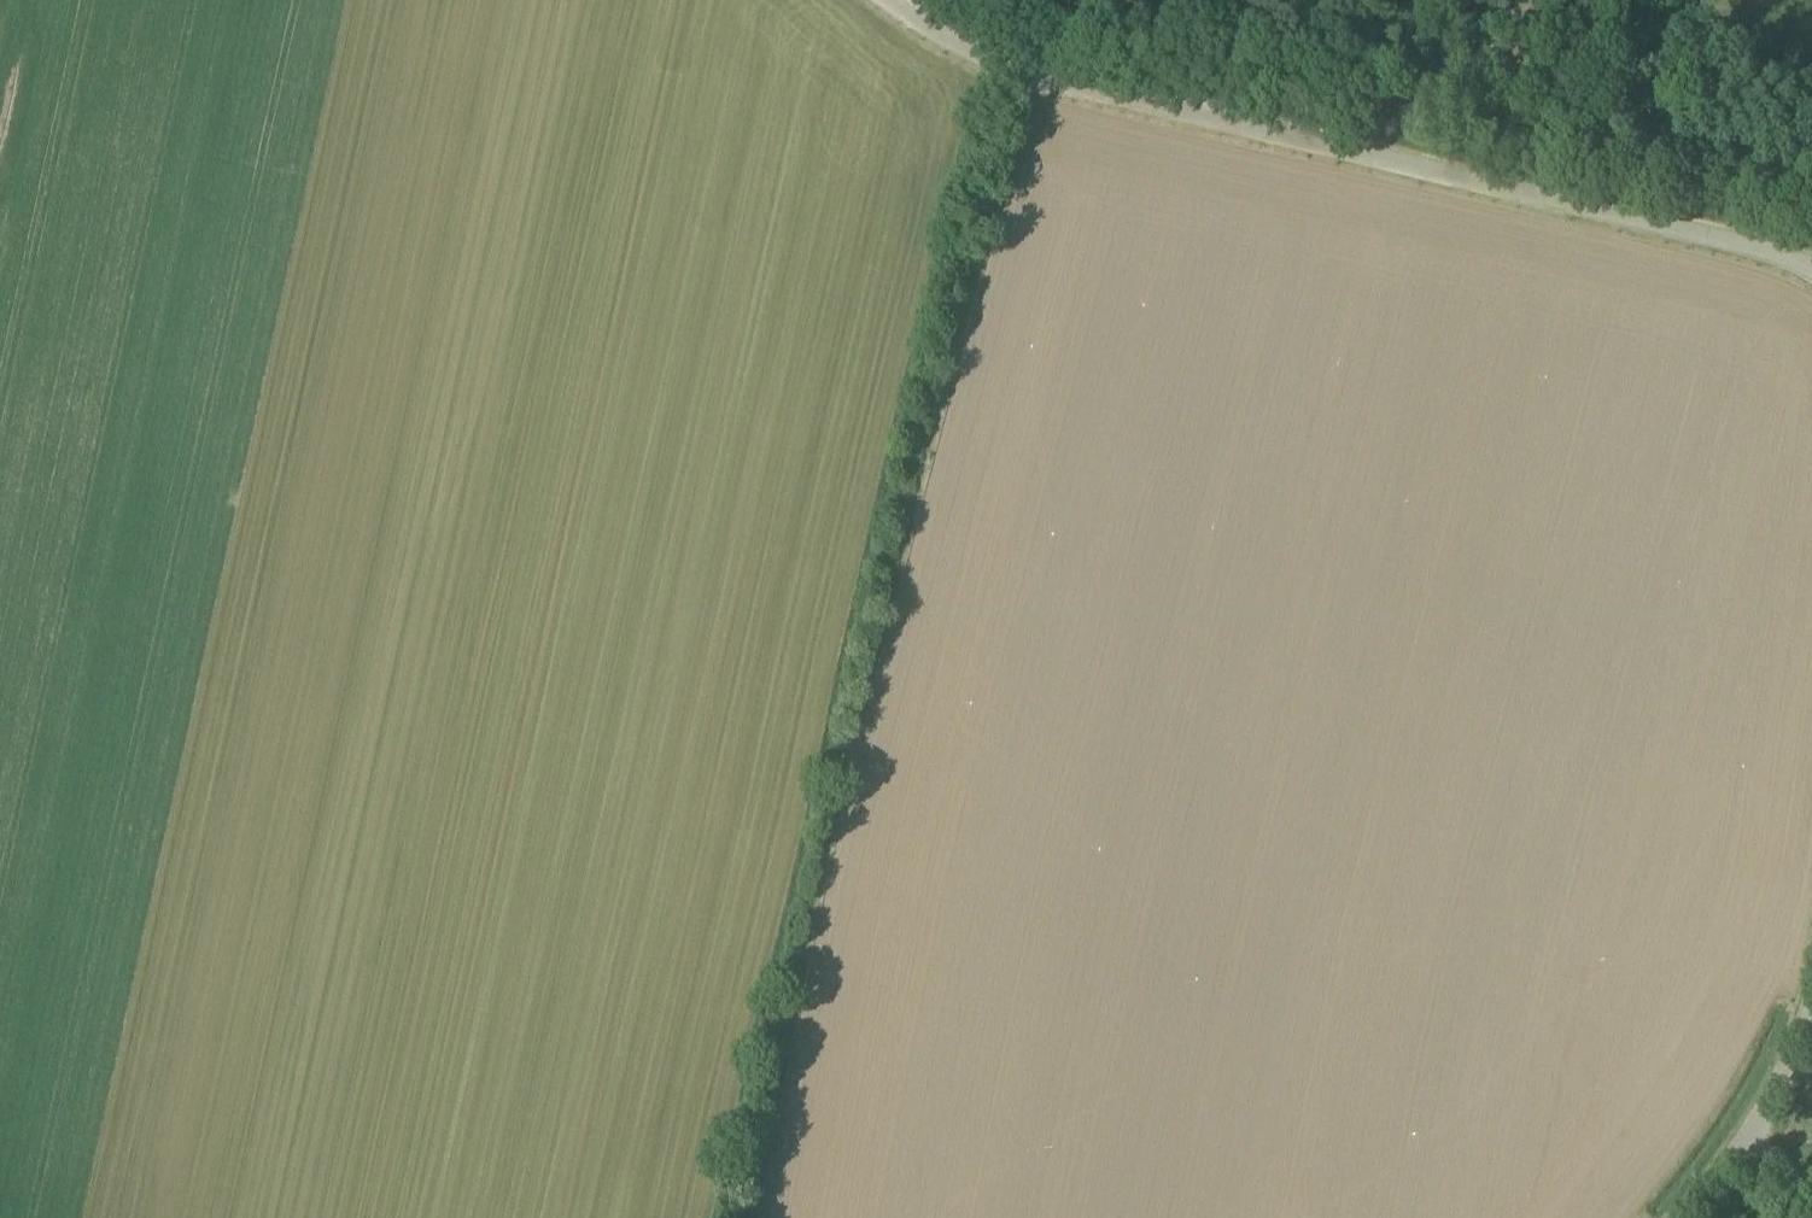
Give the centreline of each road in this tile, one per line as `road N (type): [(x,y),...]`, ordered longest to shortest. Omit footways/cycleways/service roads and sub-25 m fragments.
road 1 (unclassified): [(1811,277),(1731,241),(993,65),(890,0)]
road 2 (unclassified): [(1688,1217),(1802,1036),(1811,993)]

